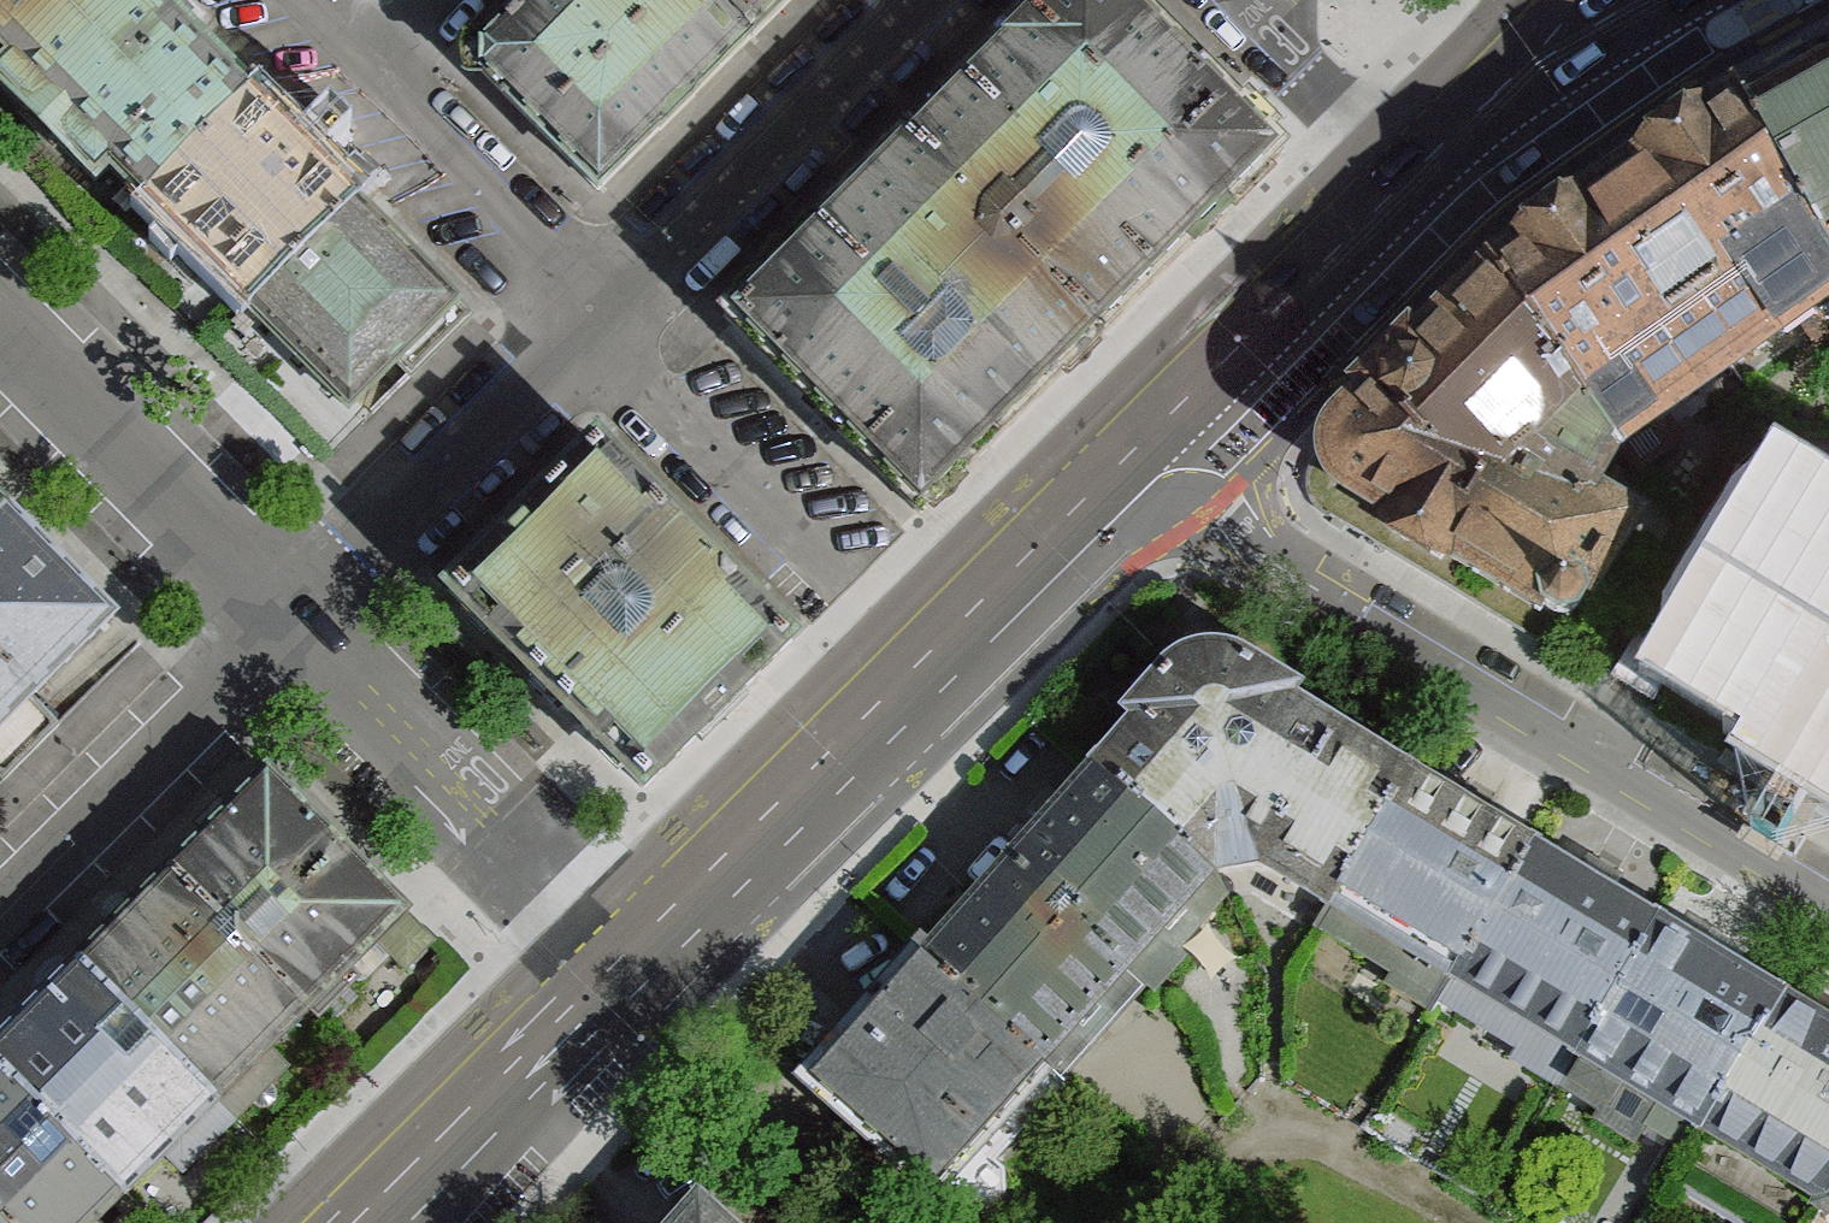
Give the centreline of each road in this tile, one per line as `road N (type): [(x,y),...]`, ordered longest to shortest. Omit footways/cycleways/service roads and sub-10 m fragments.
road 1 (residential): [(1828,917),(1205,519),(1160,502),(1107,499)]
road 2 (secondary): [(1107,499),(628,968)]
road 3 (residential): [(291,617),(628,968)]
road 4 (secondary): [(1432,172),(1107,499)]
road 5 (residential): [(914,0),(591,318)]
road 6 (residential): [(291,617),(591,318)]
road 7 (residential): [(0,319),(291,617)]
road 8 (residential): [(0,906),(291,617)]
road 9 (secondary): [(628,968),(372,1222)]
road 10 (residential): [(836,564),(591,318)]
road 11 (residential): [(591,318),(367,91)]
road 12 (residential): [(1432,172),(1263,0)]
road 13 (secondary): [(1653,0),(1496,106)]
road 14 (residential): [(367,91),(278,0)]
road 15 (residential): [(367,91),(455,0)]
road 16 (secondary): [(1554,0),(1496,106)]

